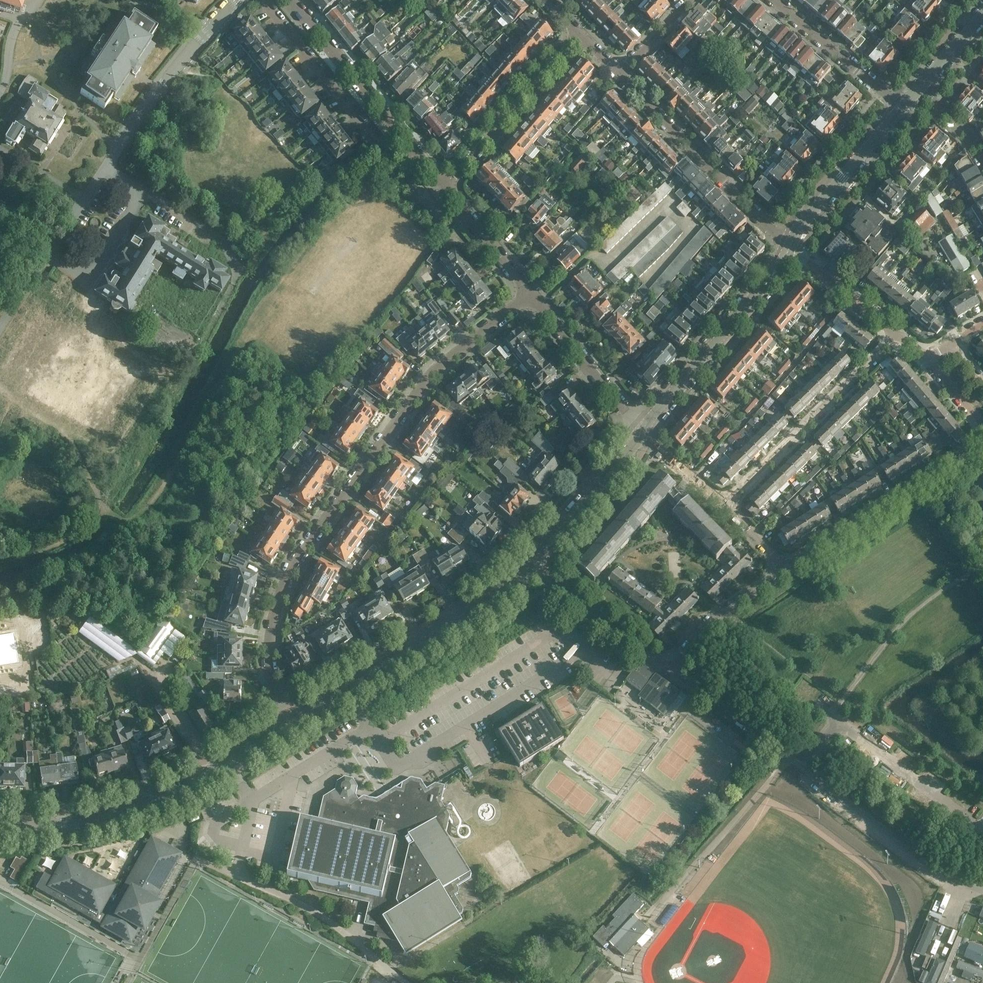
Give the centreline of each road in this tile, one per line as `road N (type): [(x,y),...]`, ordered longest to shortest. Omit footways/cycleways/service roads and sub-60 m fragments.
road 1 (residential): [(529,294),(435,372),(292,572),(271,648),(272,684),(292,722)]
road 2 (residential): [(982,890),(920,858),(671,671)]
road 3 (residential): [(724,503),(897,337)]
road 4 (residential): [(783,572),(982,440)]
road 5 (residential): [(788,247),(625,75)]
road 6 (tertiary): [(642,430),(788,247)]
road 7 (residential): [(446,189),(587,36)]
road 8 (residential): [(398,131),(374,141),(261,0)]
road 9 (tertiary): [(788,247),(906,106)]
road 10 (residential): [(642,430),(529,294)]
road 11 (tertiary): [(533,562),(642,430)]
road 12 (tertiary): [(393,657),(505,590),(533,562)]
road 13 (residential): [(398,131),(292,0)]
road 14 (residential): [(671,671),(541,571)]
road 15 (residential): [(906,106),(782,0)]
road 16 (tertiary): [(0,828),(66,825),(150,802)]
road 17 (residential): [(671,671),(708,626),(783,572)]
road 18 (residential): [(897,337),(788,247)]
road 19 (residential): [(529,294),(446,189)]

